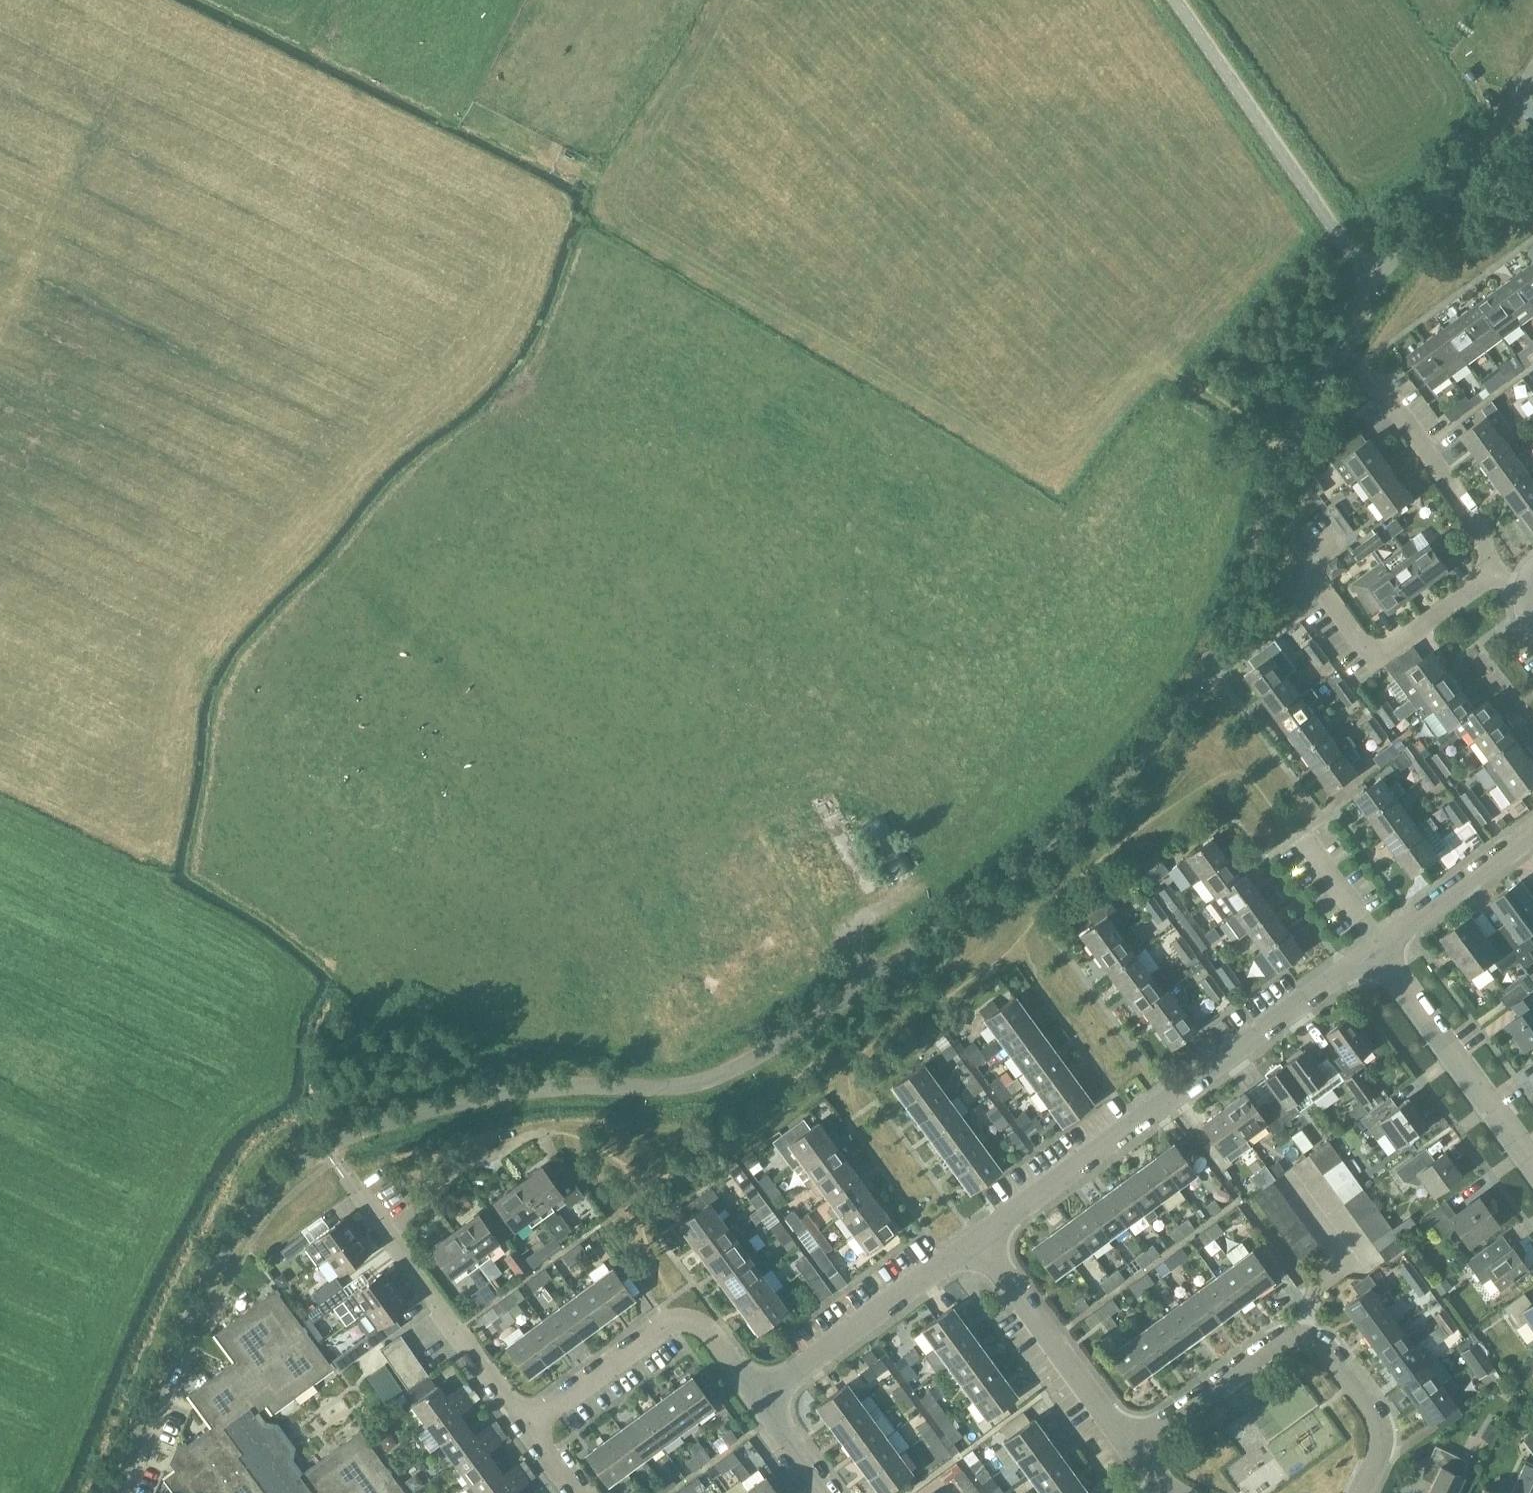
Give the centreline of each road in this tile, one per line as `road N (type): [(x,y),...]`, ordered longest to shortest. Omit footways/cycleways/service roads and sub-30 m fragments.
road 1 (unclassified): [(1338,341),(1187,699),(1122,781),(988,895),(788,1042),(715,1078),(670,1088),(548,1087),(450,1104),(323,1148)]
road 2 (residential): [(974,1242),(1375,946)]
road 3 (unclassified): [(113,1492),(227,1244),(283,1175),(323,1148)]
road 4 (residential): [(1359,1492),(1377,1455),(1376,1413),(1323,1349),(1300,1340),(1277,1344),(1134,1446)]
road 5 (unclassified): [(1374,286),(1176,0)]
road 6 (residential): [(527,1426),(666,1325),(683,1321),(704,1329),(758,1397)]
road 7 (residential): [(1489,572),(1396,645),(1375,652),(1358,641),(1314,578),(1316,557),(1339,540)]
road 8 (residential): [(1532,1164),(1375,946)]
road 9 (unclassified): [(1374,286),(1532,69)]
road 10 (residential): [(758,1397),(974,1242)]
road 11 (residential): [(974,1242),(1134,1446)]
road 12 (residential): [(527,1426),(388,1235)]
road 13 (residential): [(1489,572),(1470,505),(1385,390)]
road 14 (residential): [(388,1235),(435,1186),(520,1141),(554,1133)]
road 15 (residential): [(1375,946),(1532,833)]

